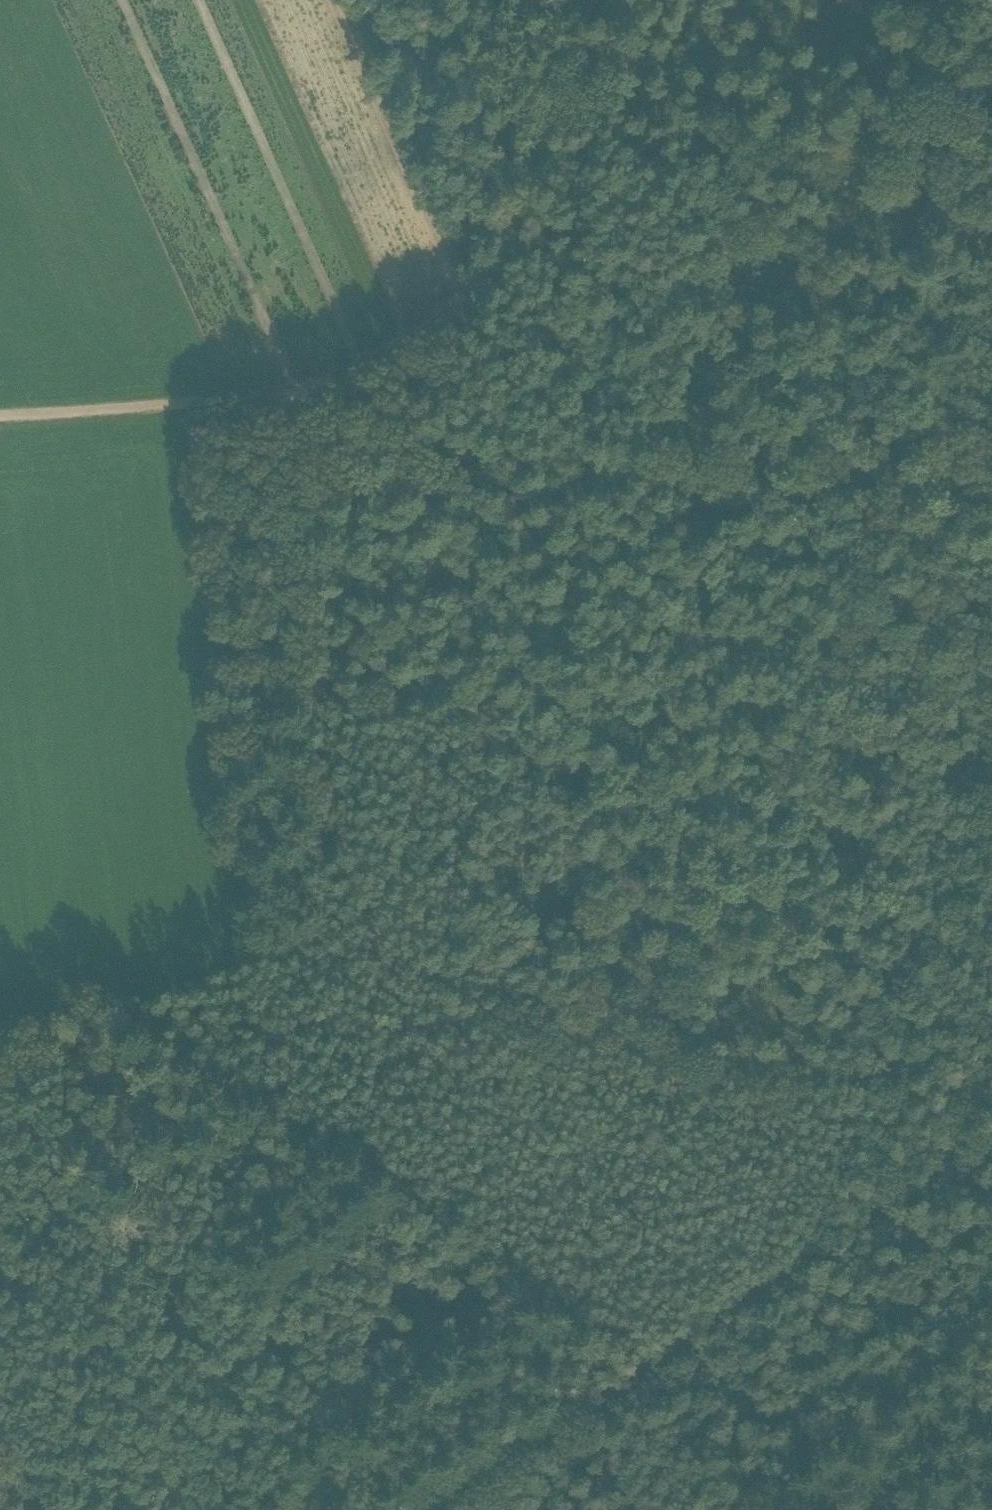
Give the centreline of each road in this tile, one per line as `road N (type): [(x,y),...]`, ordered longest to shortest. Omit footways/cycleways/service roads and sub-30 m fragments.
road 1 (track): [(991,514),(871,492),(336,455),(276,402),(0,415)]
road 2 (track): [(991,1095),(884,1213),(426,1509)]
road 3 (track): [(276,402),(362,391),(460,321),(588,0)]
road 4 (track): [(940,0),(906,162),(902,244),(930,370),(991,512)]
road 5 (track): [(473,297),(338,0)]
road 6 (track): [(991,787),(920,973)]

